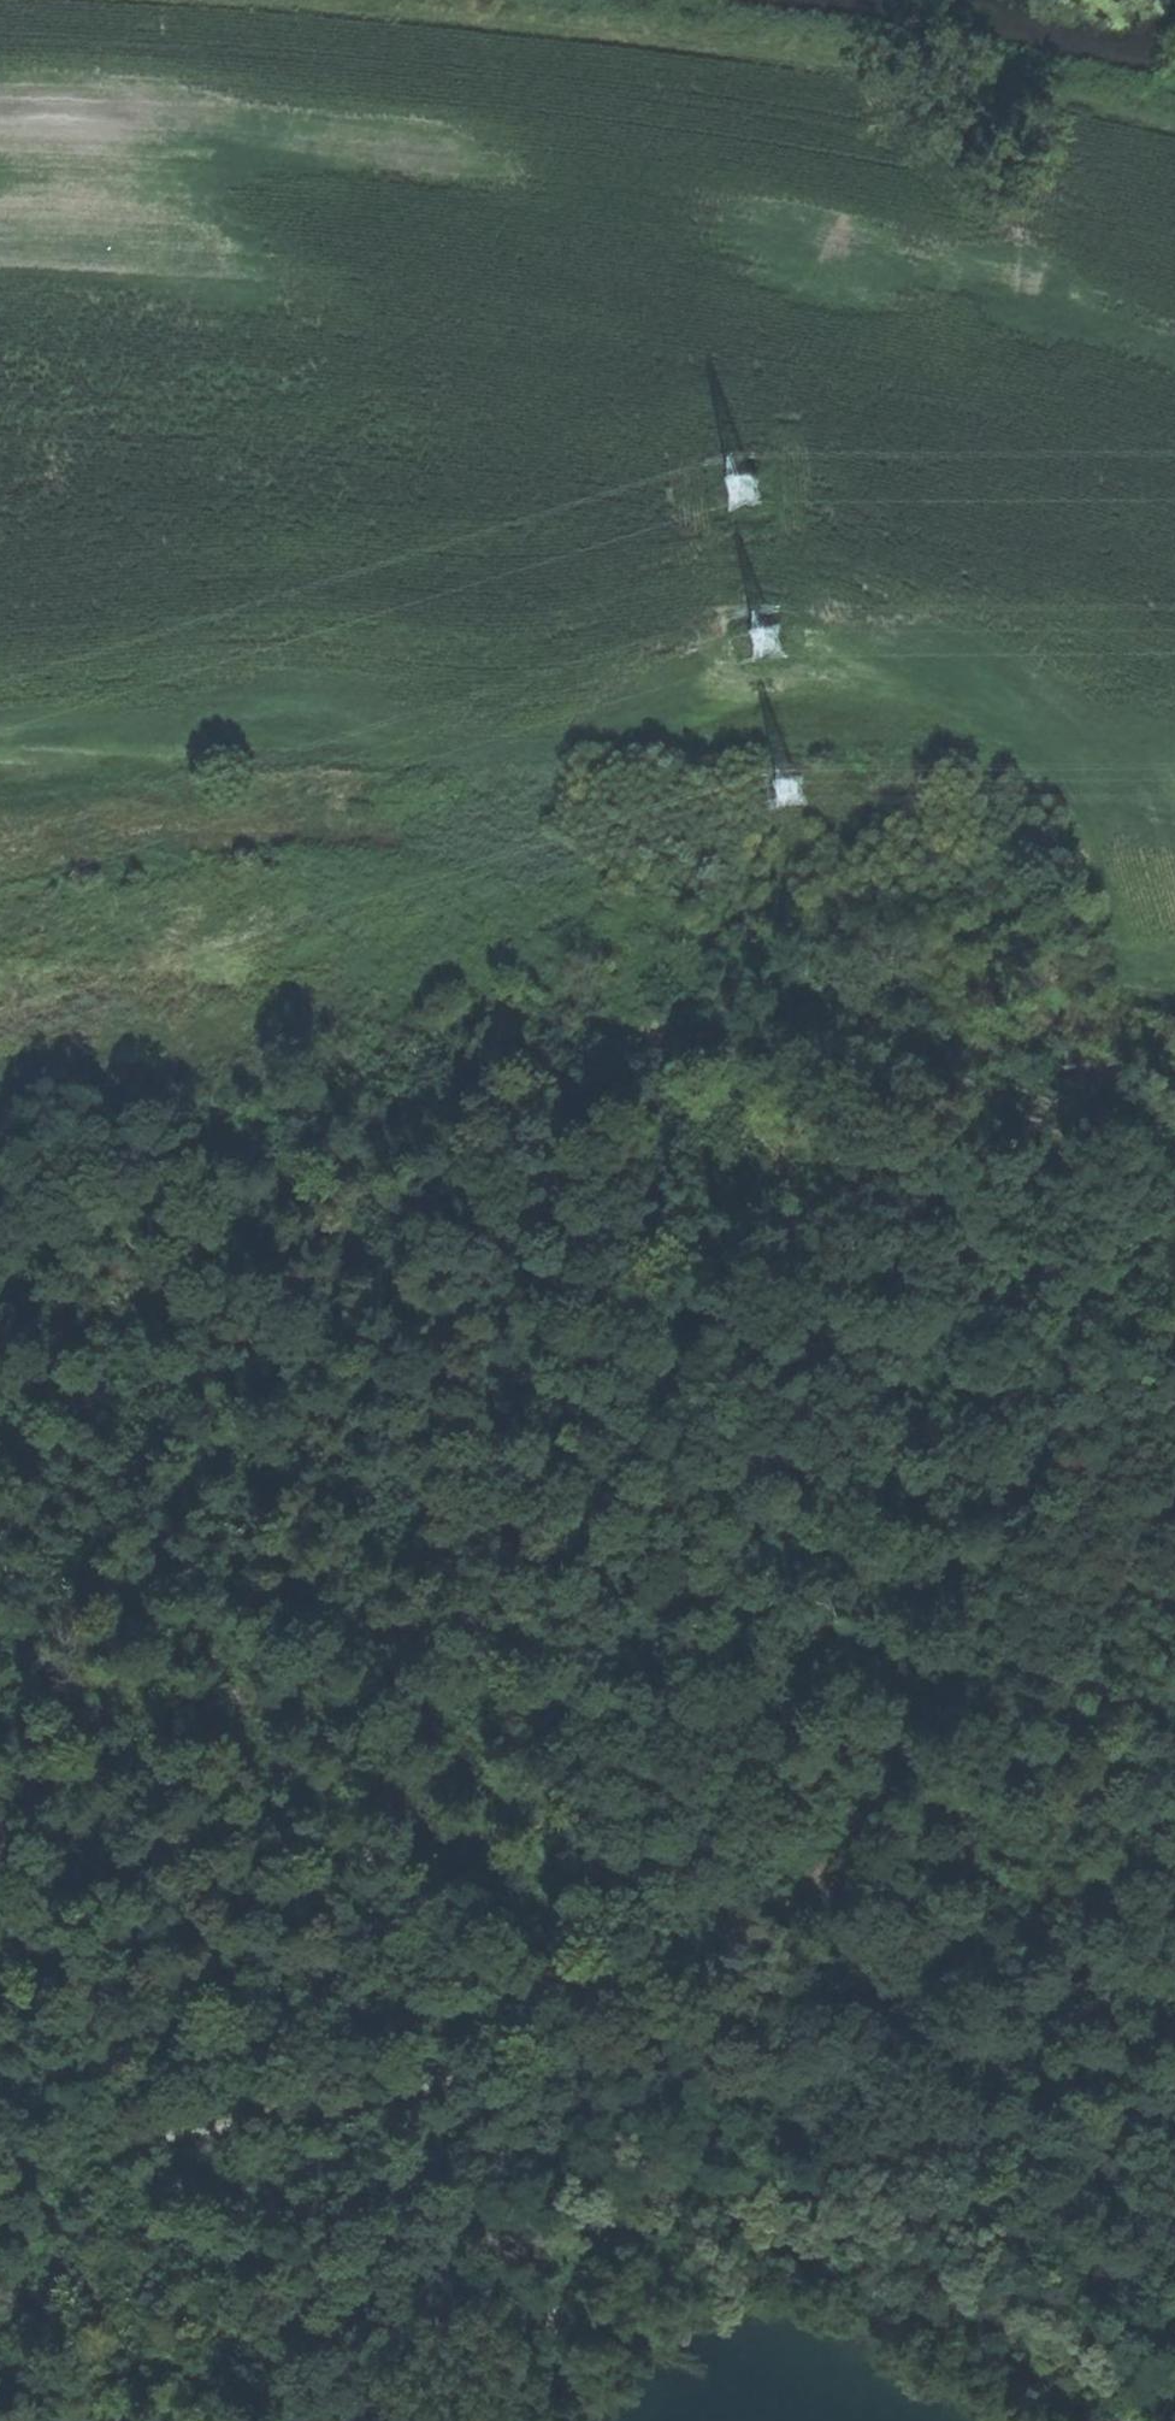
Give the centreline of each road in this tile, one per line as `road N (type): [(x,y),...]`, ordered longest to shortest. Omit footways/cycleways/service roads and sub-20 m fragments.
road 1 (track): [(0,2180),(652,2019),(925,1881)]
road 2 (track): [(1174,114),(489,0)]

